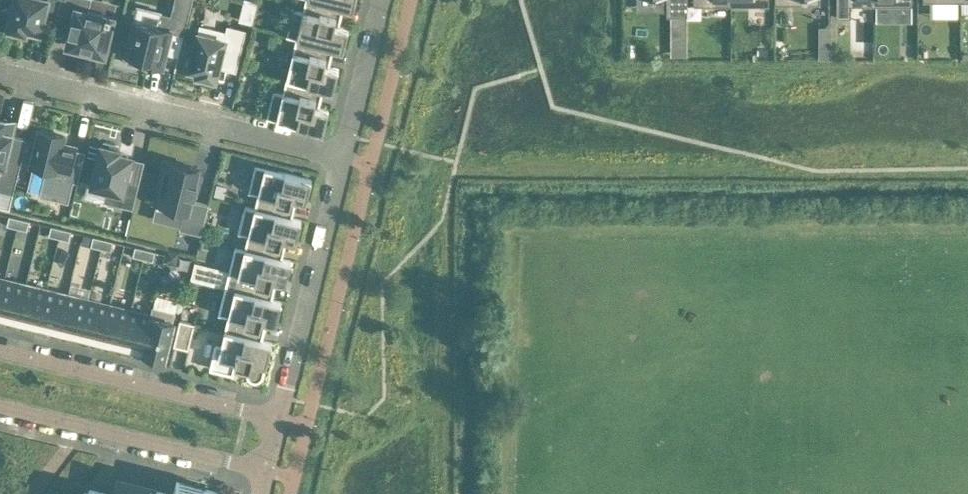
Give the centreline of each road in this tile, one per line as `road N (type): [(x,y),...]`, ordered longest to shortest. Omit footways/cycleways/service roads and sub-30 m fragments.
road 1 (residential): [(0,72),(345,157)]
road 2 (residential): [(282,418),(0,350)]
road 3 (residential): [(0,407),(268,474)]
road 4 (residential): [(282,418),(345,157)]
road 5 (residential): [(345,157),(384,0)]

